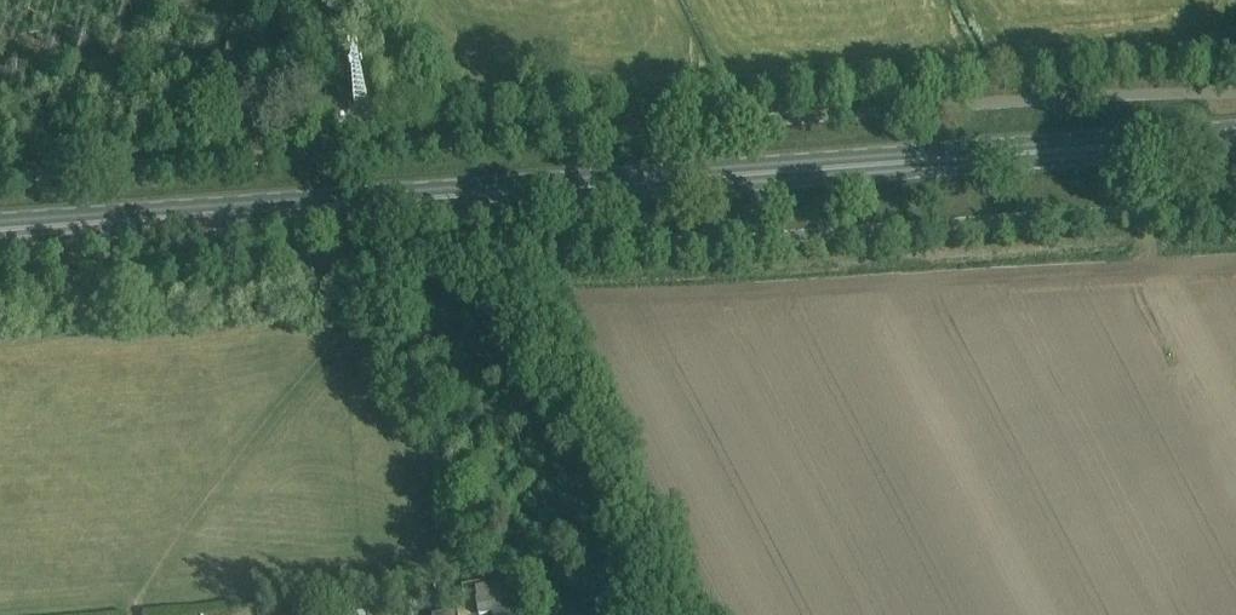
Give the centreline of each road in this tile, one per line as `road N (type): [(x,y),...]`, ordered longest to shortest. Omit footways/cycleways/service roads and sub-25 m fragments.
road 1 (primary): [(0,230),(1235,138)]

